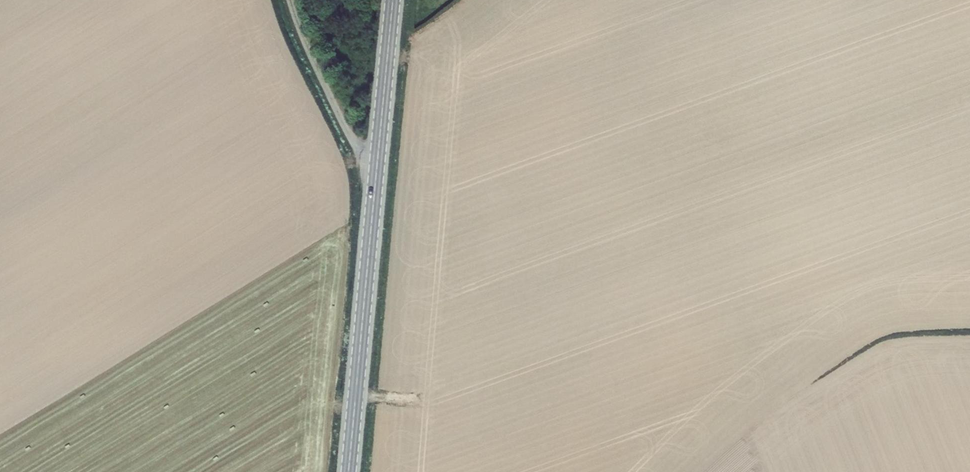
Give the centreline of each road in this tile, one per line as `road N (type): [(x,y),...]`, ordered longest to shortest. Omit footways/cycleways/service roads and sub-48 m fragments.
road 1 (secondary): [(393,0),(348,471)]

